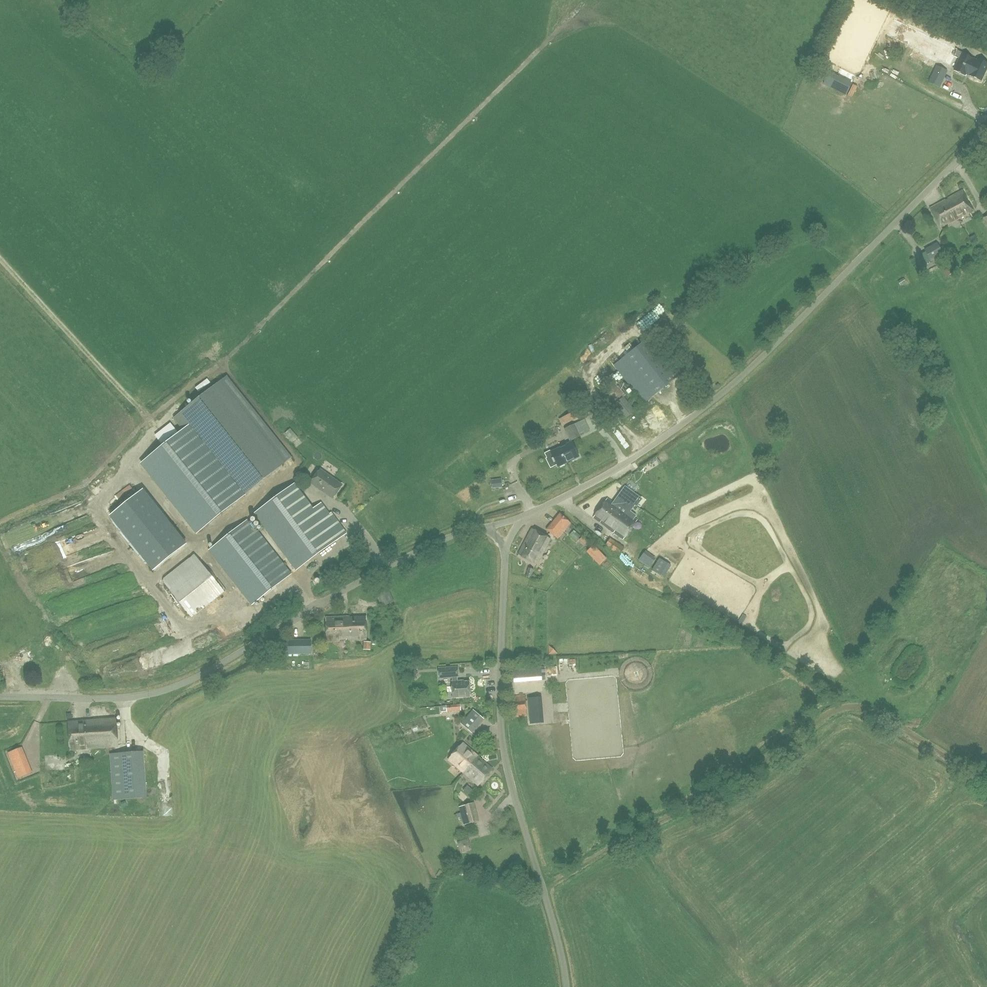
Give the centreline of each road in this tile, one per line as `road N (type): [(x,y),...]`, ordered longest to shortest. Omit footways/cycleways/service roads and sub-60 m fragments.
road 1 (unclassified): [(527,516),(624,464),(736,381),(986,124)]
road 2 (unclassified): [(0,696),(115,698),(167,689),(385,568),(479,528)]
road 3 (track): [(543,889),(704,800),(843,708),(871,711),(986,779)]
road 4 (track): [(222,364),(583,3)]
road 5 (unclassified): [(566,986),(505,760),(505,554)]
road 6 (track): [(0,258),(149,421)]

